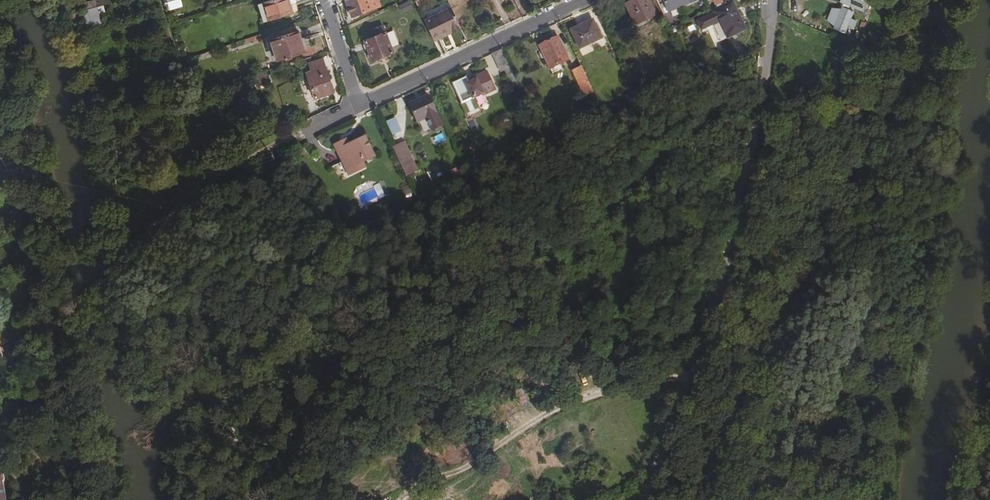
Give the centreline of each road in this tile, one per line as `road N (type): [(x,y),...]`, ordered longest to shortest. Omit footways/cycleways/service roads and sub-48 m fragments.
road 1 (residential): [(643,499),(729,282),(771,0)]
road 2 (track): [(693,379),(585,398),(399,499)]
road 3 (residential): [(586,0),(360,107)]

